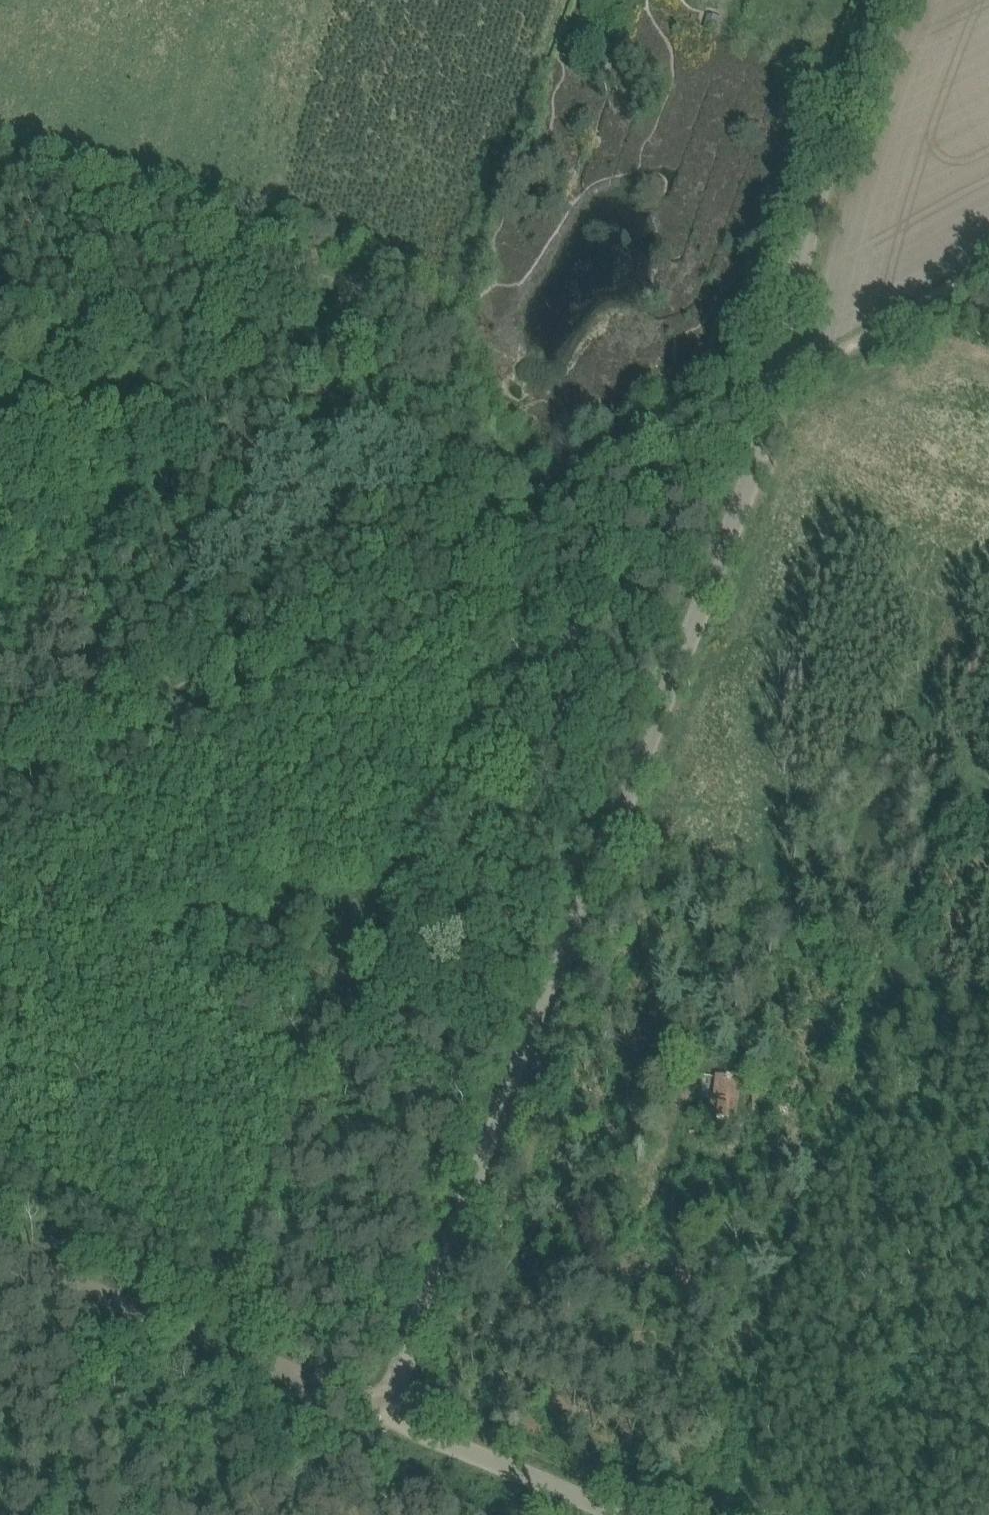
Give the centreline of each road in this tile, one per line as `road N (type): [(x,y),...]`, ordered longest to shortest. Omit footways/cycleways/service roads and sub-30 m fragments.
road 1 (unclassified): [(657,1514),(359,1383),(669,644),(760,390),(877,0)]
road 2 (track): [(359,1383),(0,1231)]

